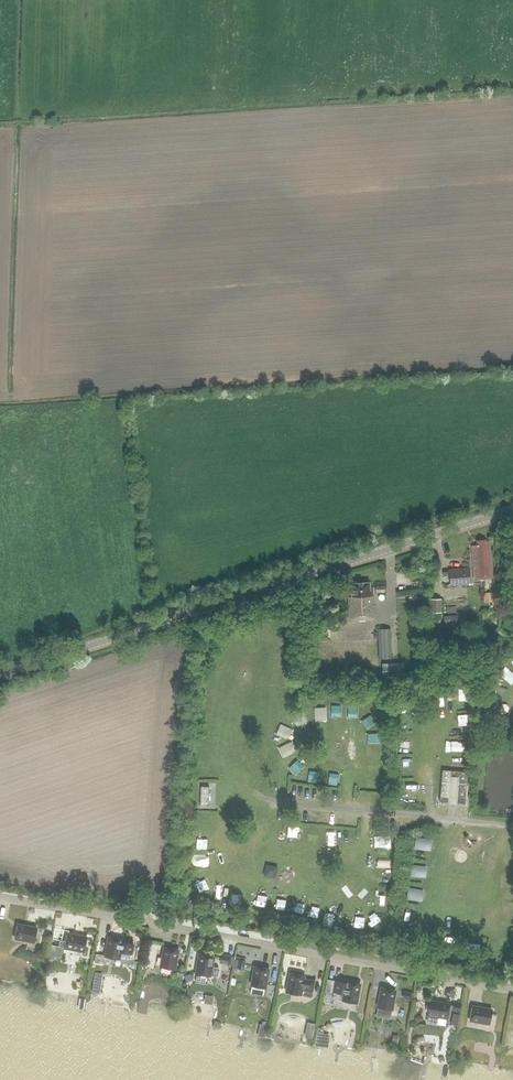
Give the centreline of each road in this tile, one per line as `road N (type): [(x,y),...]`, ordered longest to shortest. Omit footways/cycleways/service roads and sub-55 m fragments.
road 1 (tertiary): [(0,675),(512,510)]
road 2 (unclassified): [(0,896),(137,910),(512,977)]

